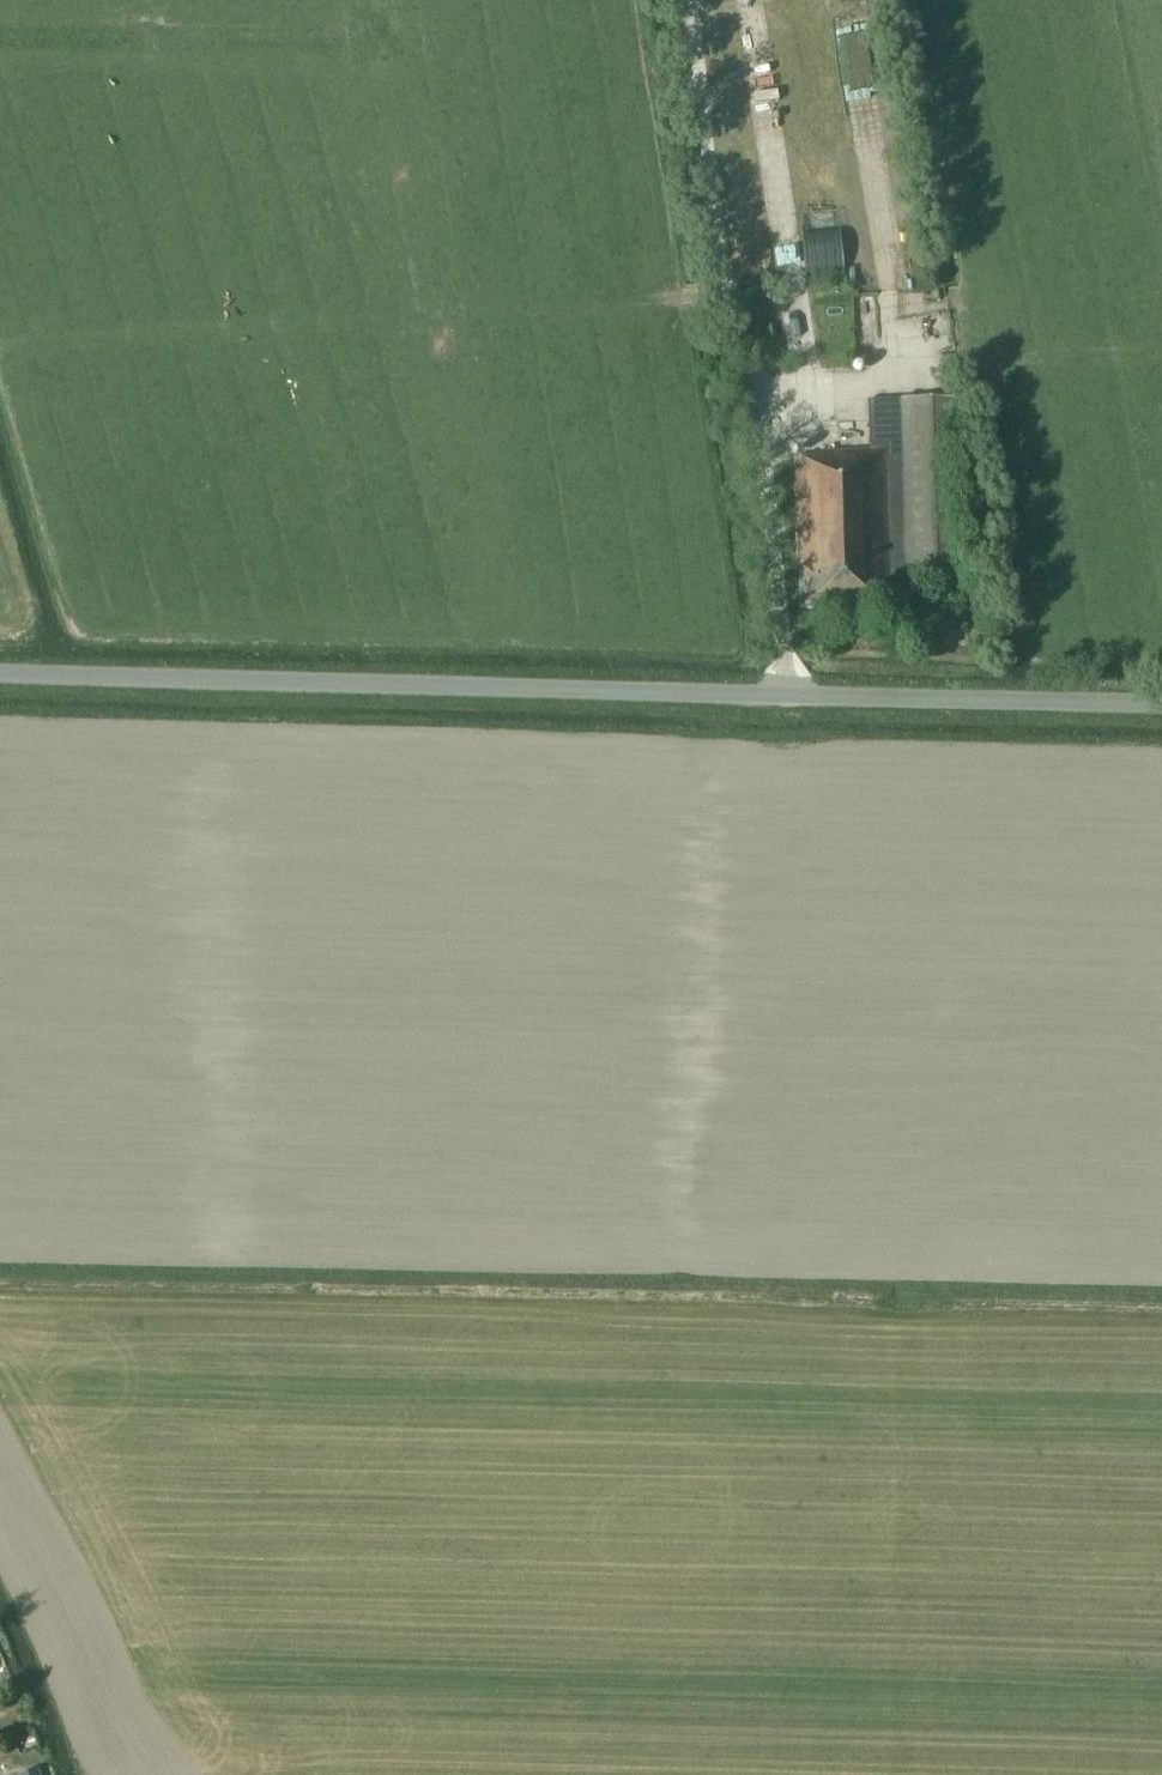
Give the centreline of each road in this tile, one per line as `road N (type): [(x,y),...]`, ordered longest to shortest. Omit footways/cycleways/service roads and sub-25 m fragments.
road 1 (unclassified): [(1161,704),(0,673)]
road 2 (track): [(756,414),(710,173),(691,0)]

